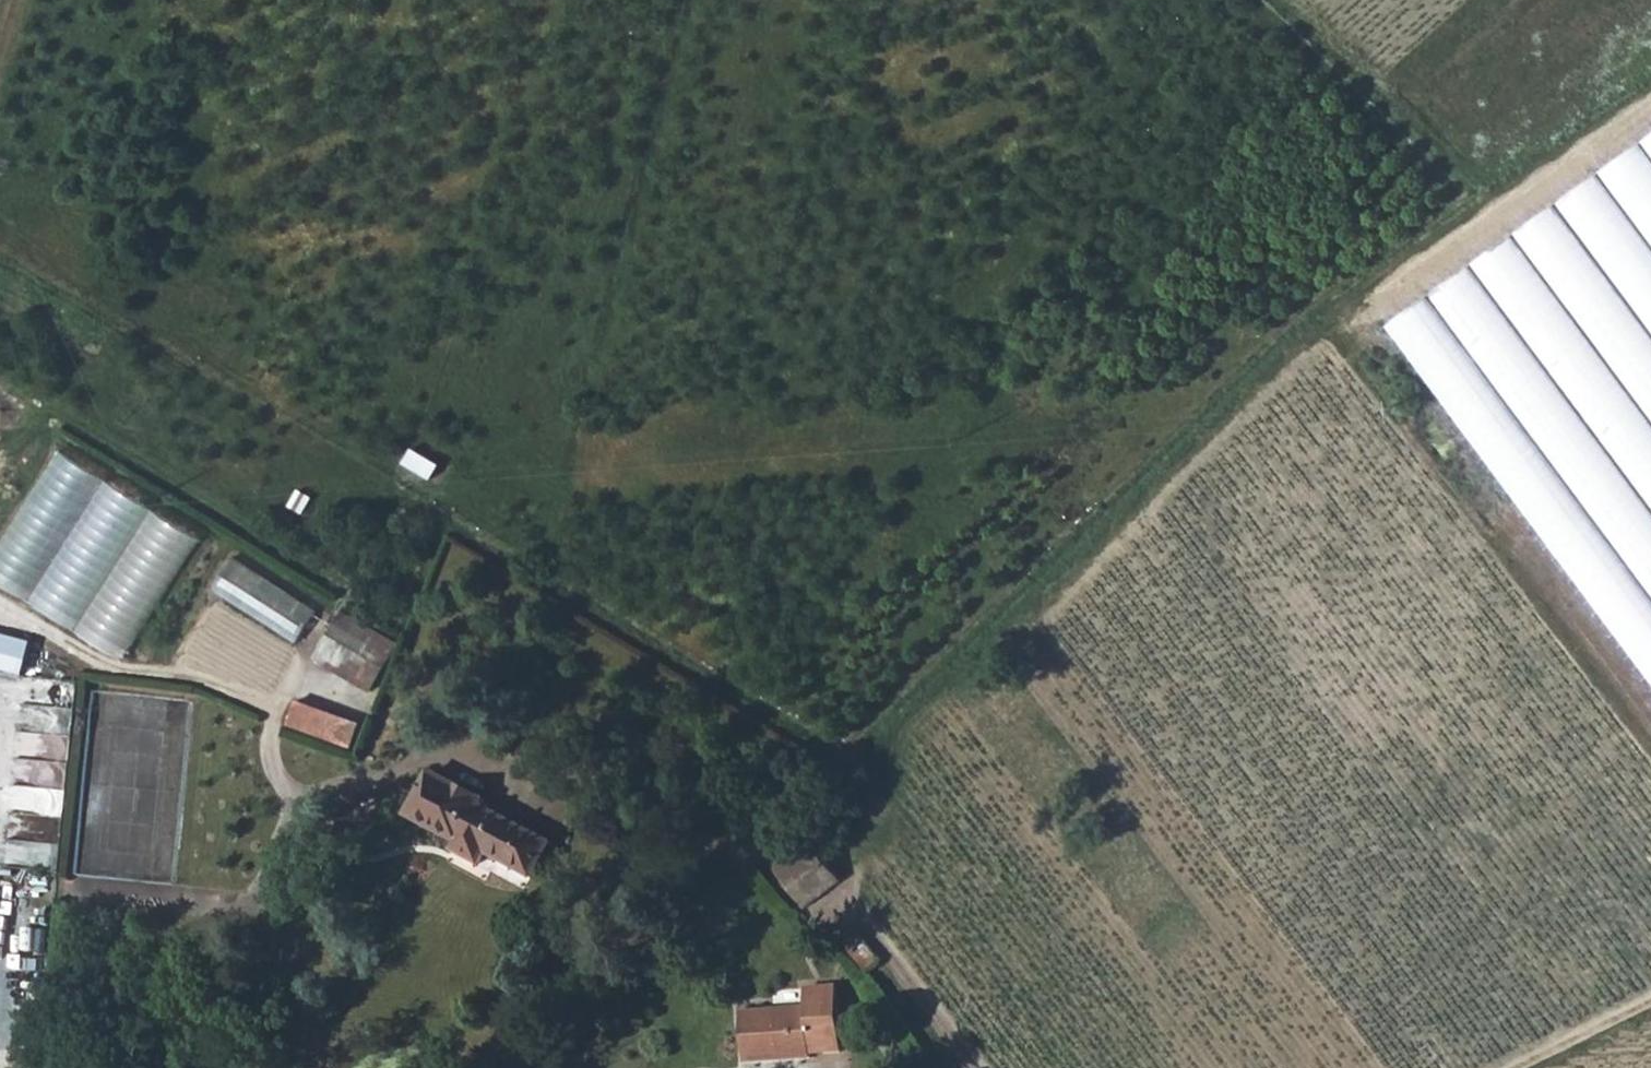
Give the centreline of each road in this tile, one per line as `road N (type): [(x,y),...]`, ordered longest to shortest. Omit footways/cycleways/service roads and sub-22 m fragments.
road 1 (track): [(1514,1067),(1650,1006)]

